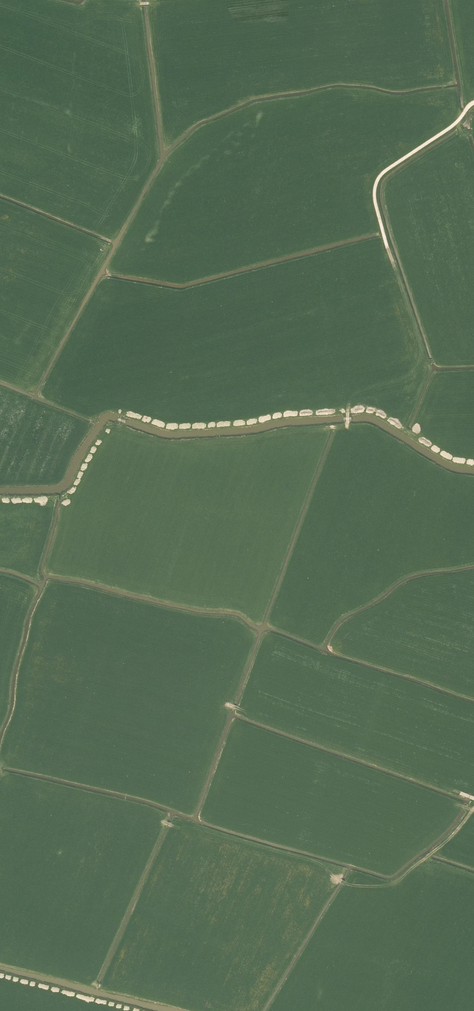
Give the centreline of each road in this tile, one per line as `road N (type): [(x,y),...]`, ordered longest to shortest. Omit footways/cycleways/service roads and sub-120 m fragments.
road 1 (track): [(388,248),(374,196),(378,179),(473,102)]

